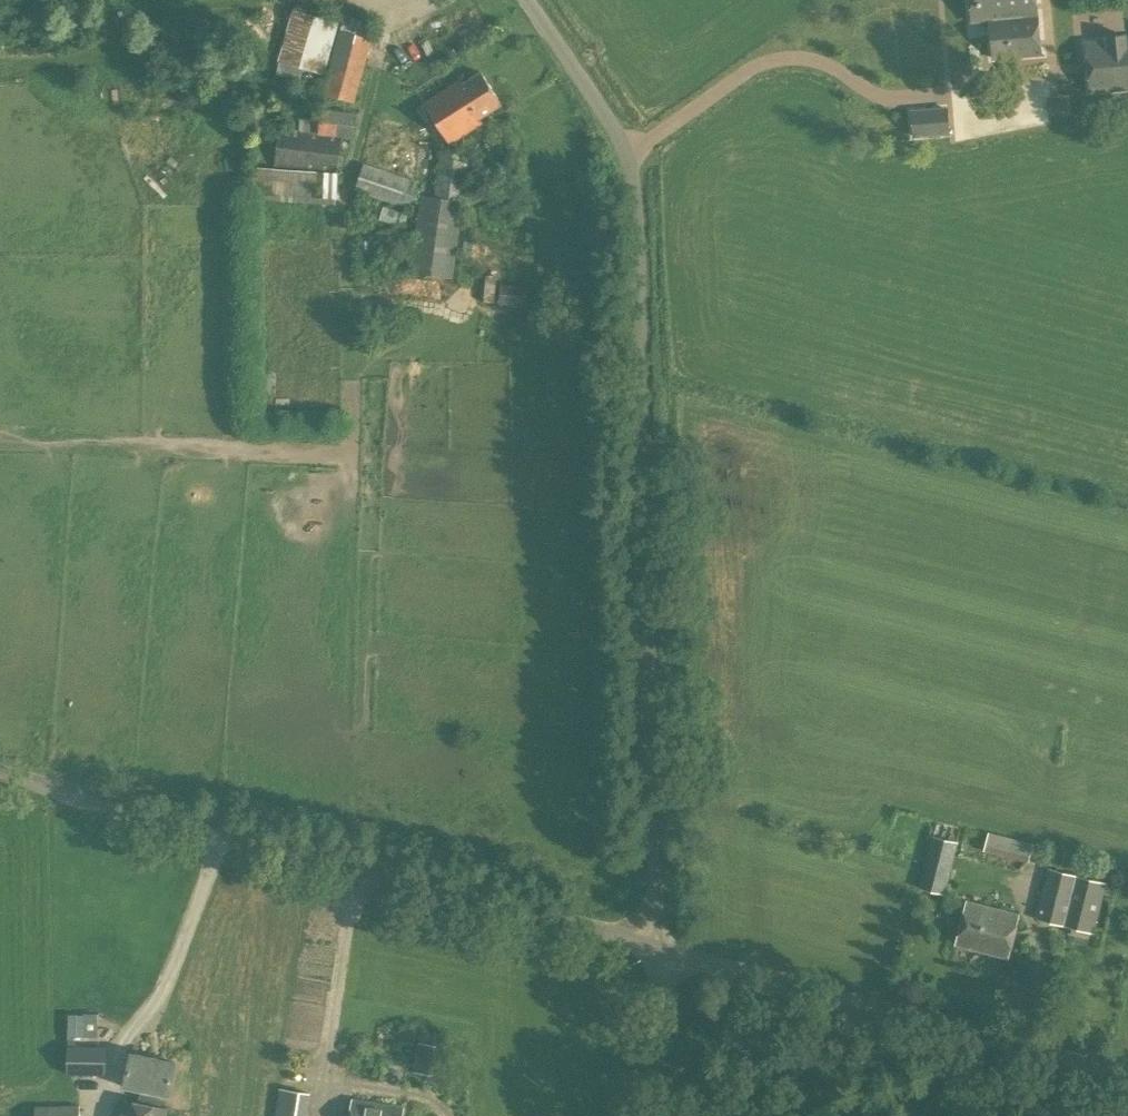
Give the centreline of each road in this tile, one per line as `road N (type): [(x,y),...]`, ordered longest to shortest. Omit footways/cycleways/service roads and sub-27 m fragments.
road 1 (unclassified): [(658,948),(635,184),(618,134),(531,0)]
road 2 (unclassified): [(658,948),(0,763)]
road 3 (unclassified): [(1127,1067),(658,948)]
road 4 (unclassified): [(661,1115),(658,948)]

